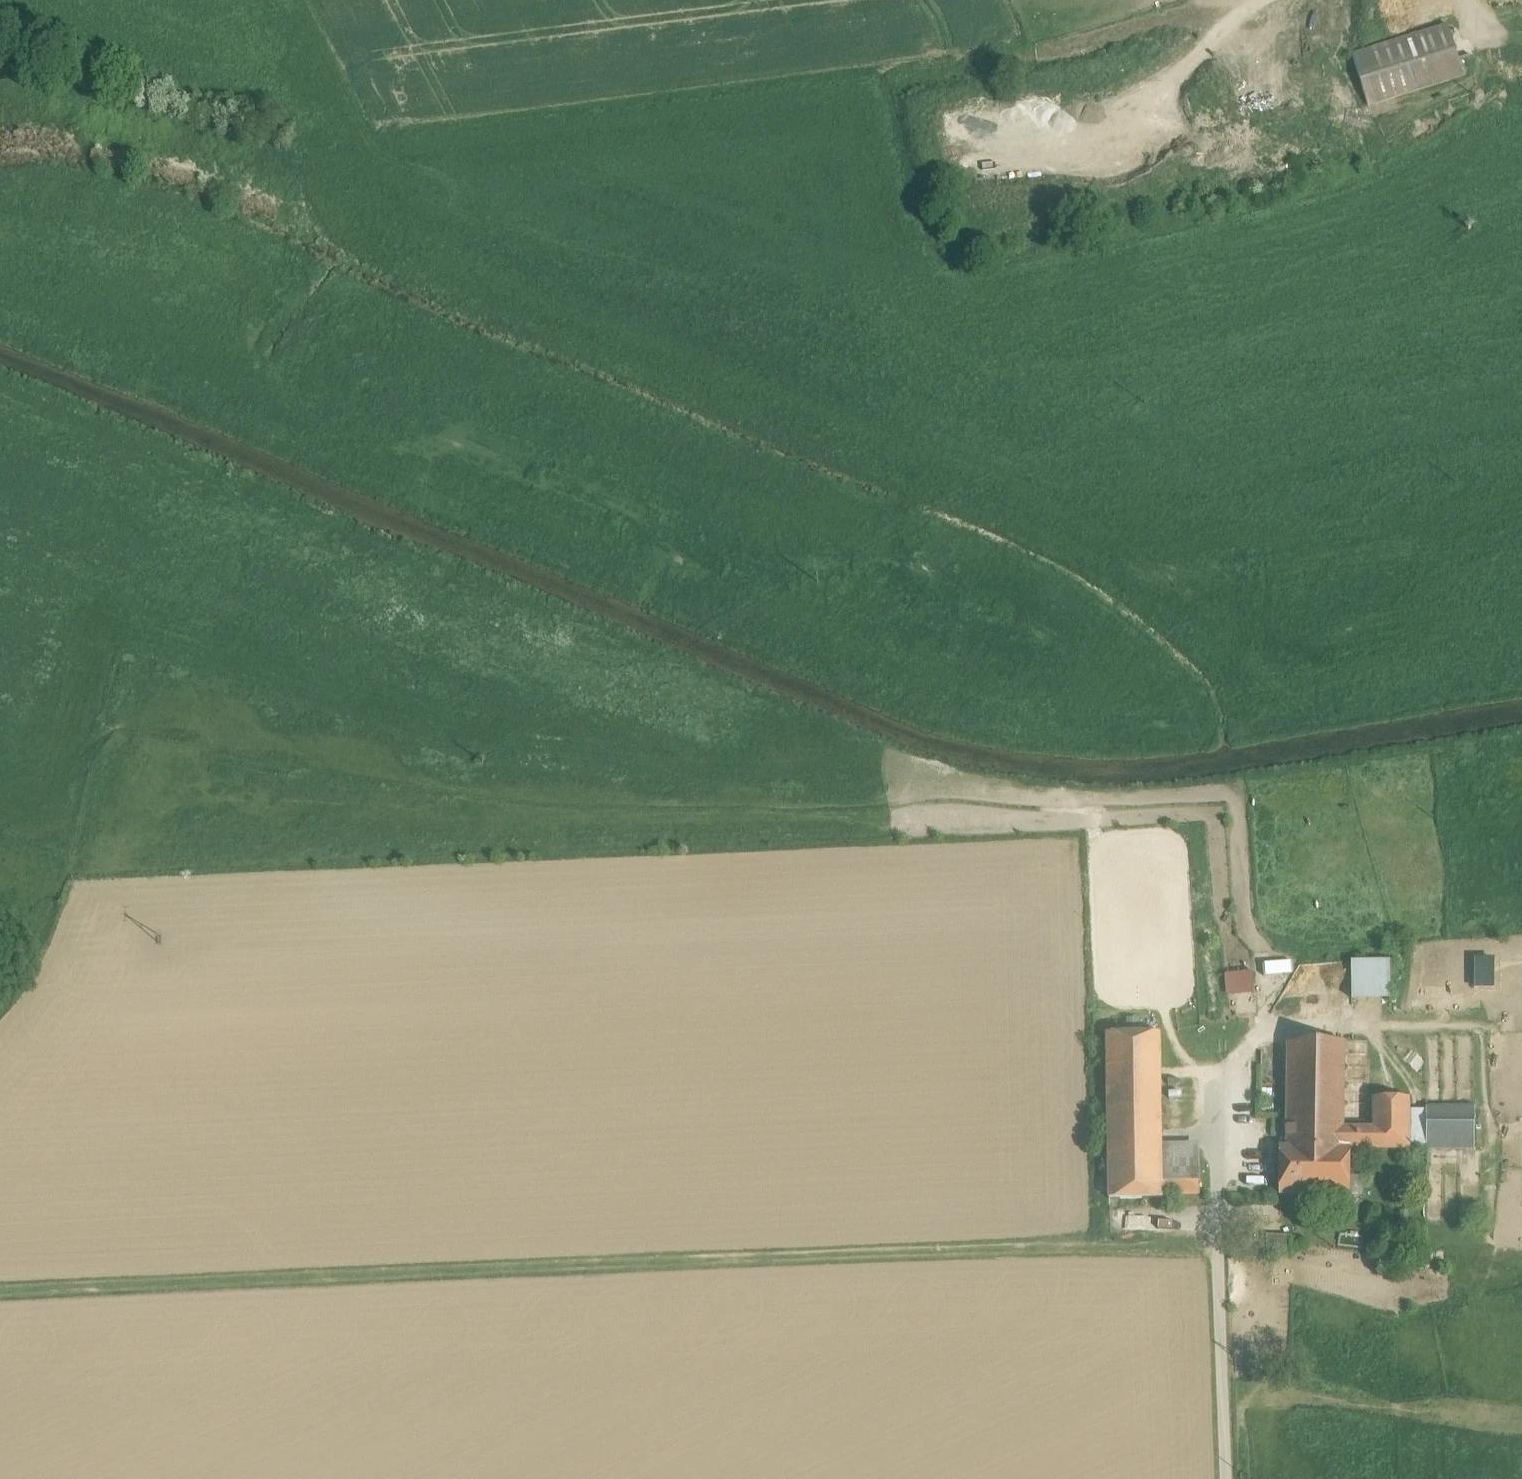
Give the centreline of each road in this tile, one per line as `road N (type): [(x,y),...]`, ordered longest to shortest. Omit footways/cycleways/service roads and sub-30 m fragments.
road 1 (unclassified): [(1233,1478),(1220,1191)]

